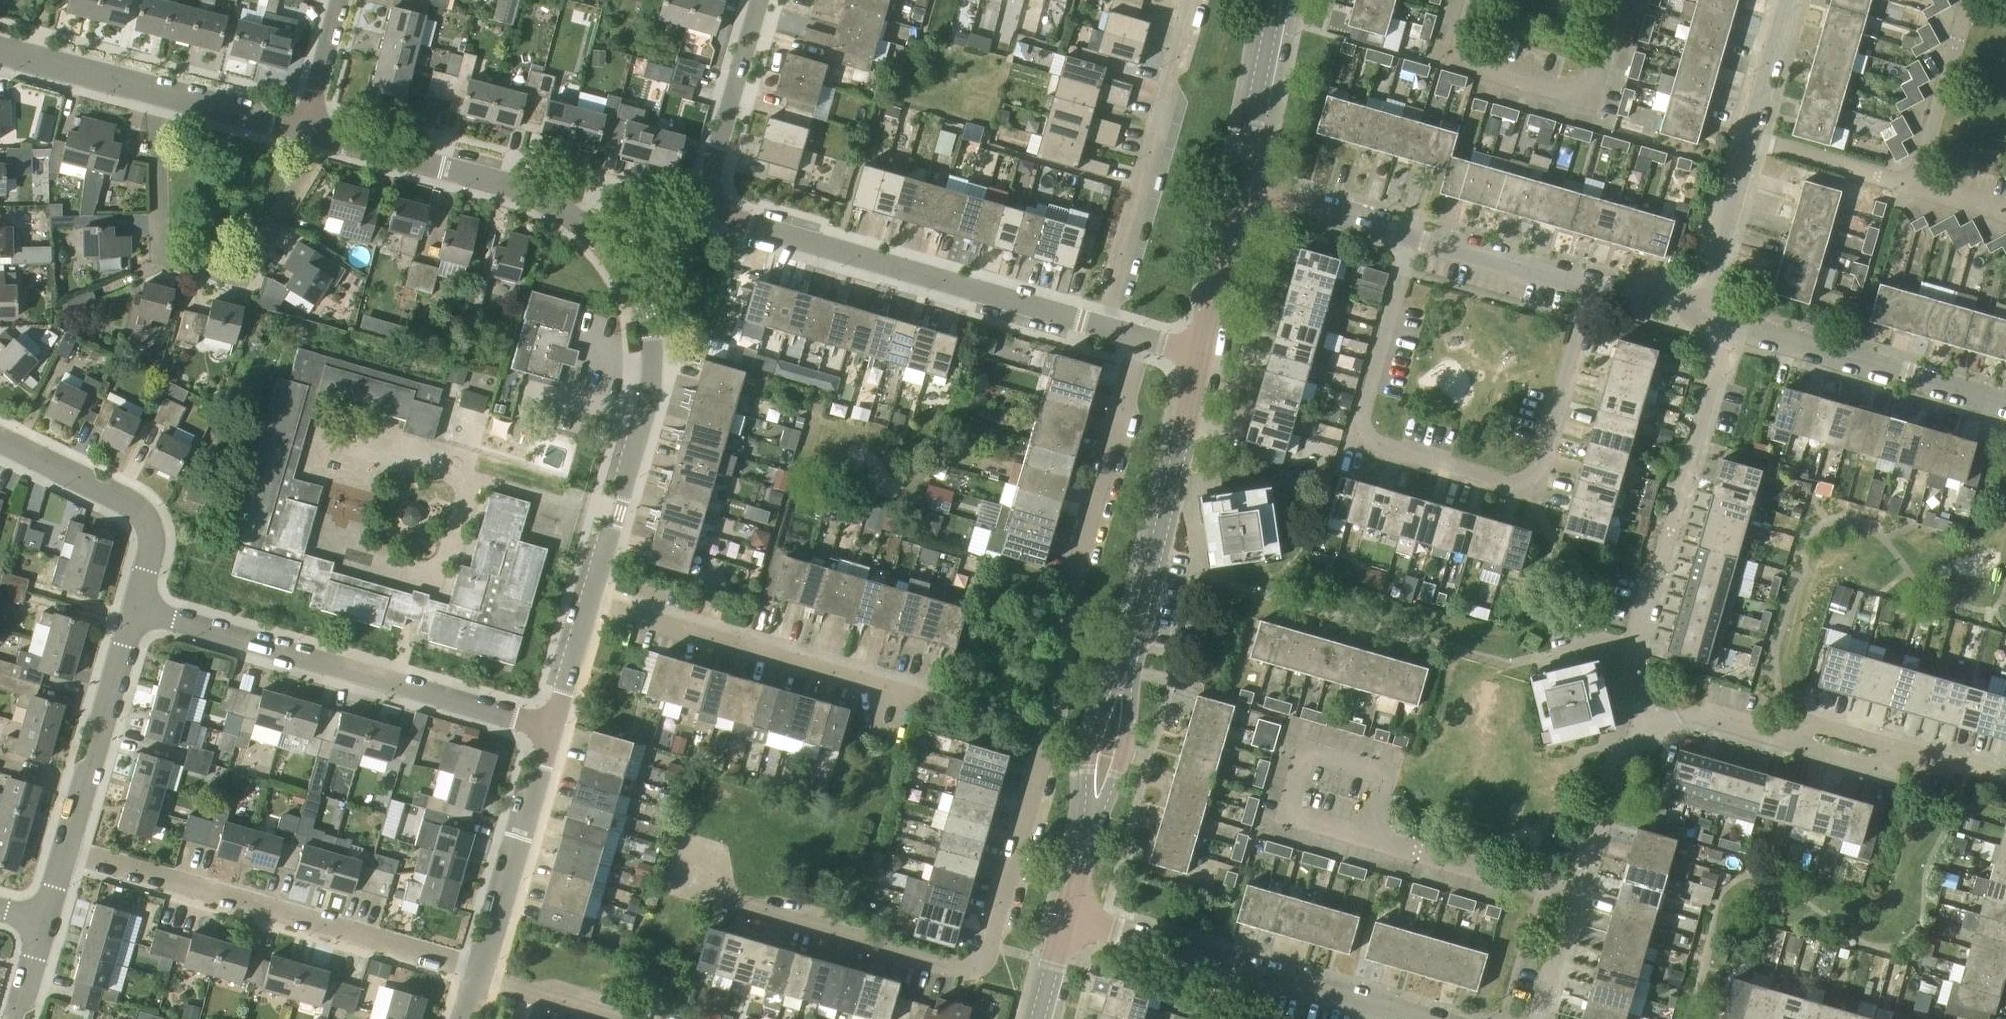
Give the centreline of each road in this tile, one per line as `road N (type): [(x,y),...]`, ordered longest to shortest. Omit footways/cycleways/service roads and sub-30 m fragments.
road 1 (residential): [(701,897),(967,972),(984,966),(1038,775),(1074,568),(1142,337)]
road 2 (residential): [(585,602),(644,413),(645,310),(627,260),(572,206),(308,133)]
road 3 (residential): [(1103,327),(750,225),(723,208),(716,159),(762,0)]
road 4 (residential): [(1587,289),(1539,468),(1523,488),(1383,453),(1358,431),(1411,236)]
road 5 (residential): [(1066,920),(1198,356)]
road 6 (residential): [(477,976),(67,846)]
road 7 (residential): [(548,730),(136,608)]
road 8 (residential): [(1657,734),(1632,693),(1636,655),(1725,328)]
road 9 (residential): [(308,133),(297,183),(236,279),(155,261),(160,96)]
road 10 (residential): [(1657,734),(1688,720),(1777,739),(1820,727),(2005,777)]
road 11 (residential): [(892,727),(899,695),(585,602)]
road 12 (residential): [(1103,327),(1195,0)]
road 13 (residential): [(1694,319),(1786,0)]
road 14 (residential): [(1543,1018),(1603,788),(1630,747),(1657,734)]
road 15 (residential): [(2005,410),(1725,328)]
road 16 (residential): [(136,608),(153,544),(137,512),(0,441)]
road 17 (residential): [(477,976),(548,730)]
road 18 (residential): [(67,846),(136,608)]
road 19 (residential): [(1469,0),(1457,37),(1476,61),(1575,90),(1604,78)]
road 20 (residential): [(1246,188),(1276,0)]
road 21 (residential): [(1398,1014),(1216,962)]
road 22 (residential): [(1587,289),(1411,236)]
road 23 (residential): [(1198,356),(1246,188)]
road 24 (residential): [(1411,236),(1246,188)]
road 25 (residential): [(160,96),(0,56)]
road 26 (residential): [(1216,962),(1066,920)]
road 27 (residential): [(308,133),(160,96)]
road 28 (residential): [(612,1018),(477,976)]
road 29 (residential): [(308,133),(342,0)]
road 30 (residential): [(548,730),(585,602)]

